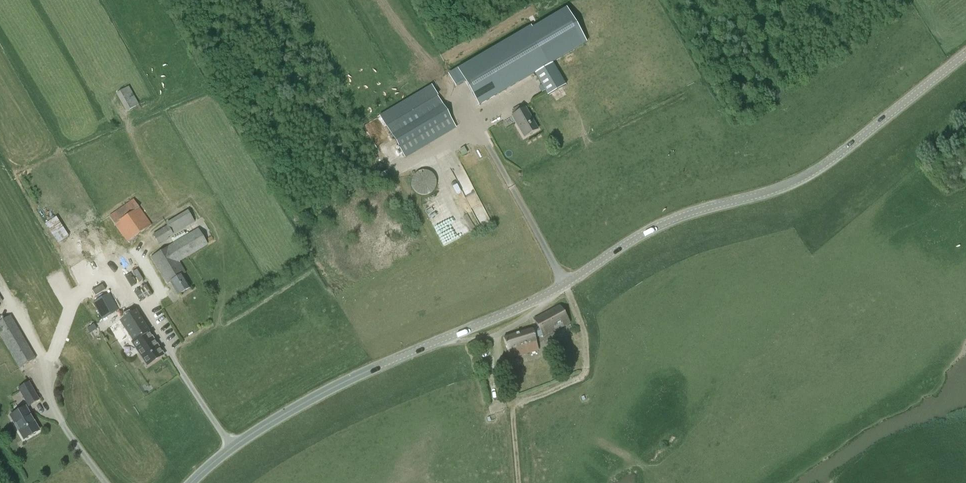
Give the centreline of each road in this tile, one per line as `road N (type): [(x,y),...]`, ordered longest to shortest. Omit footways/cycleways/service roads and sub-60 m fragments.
road 1 (tertiary): [(190,482),(242,436),(314,395),(520,306),(640,233),(801,178),(965,55)]
road 2 (track): [(444,337),(489,338),(496,350),(509,392),(517,482)]
road 3 (track): [(510,404),(582,376),(584,331),(565,284)]

